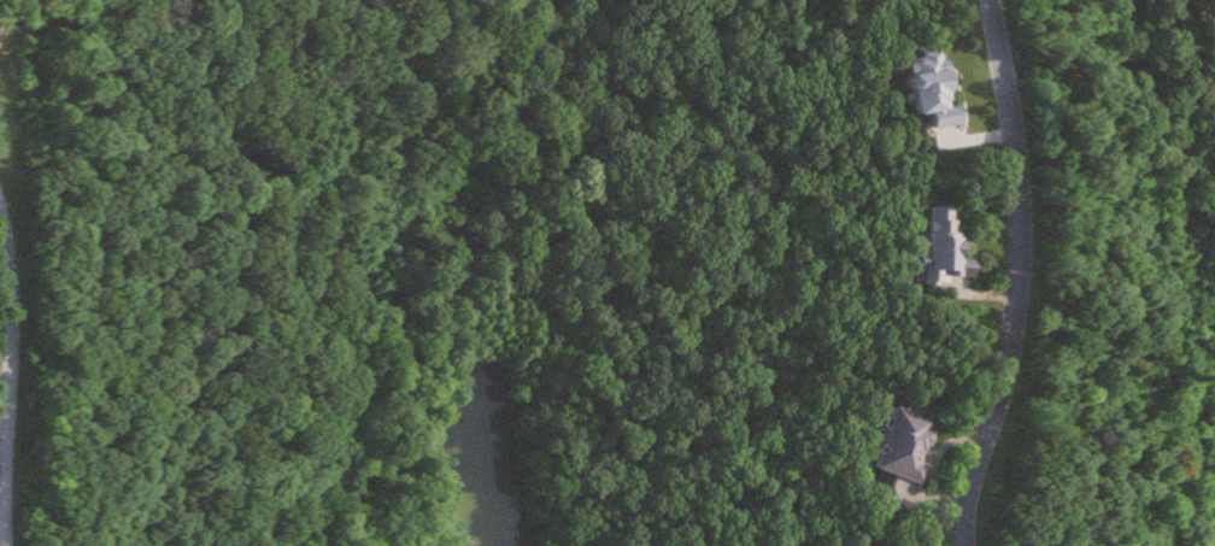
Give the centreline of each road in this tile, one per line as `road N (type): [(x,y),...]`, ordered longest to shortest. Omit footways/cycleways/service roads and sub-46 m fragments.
road 1 (residential): [(993,0),(1022,257),(1010,360),(969,497),(967,545)]
road 2 (residential): [(2,545),(7,292),(0,228)]

